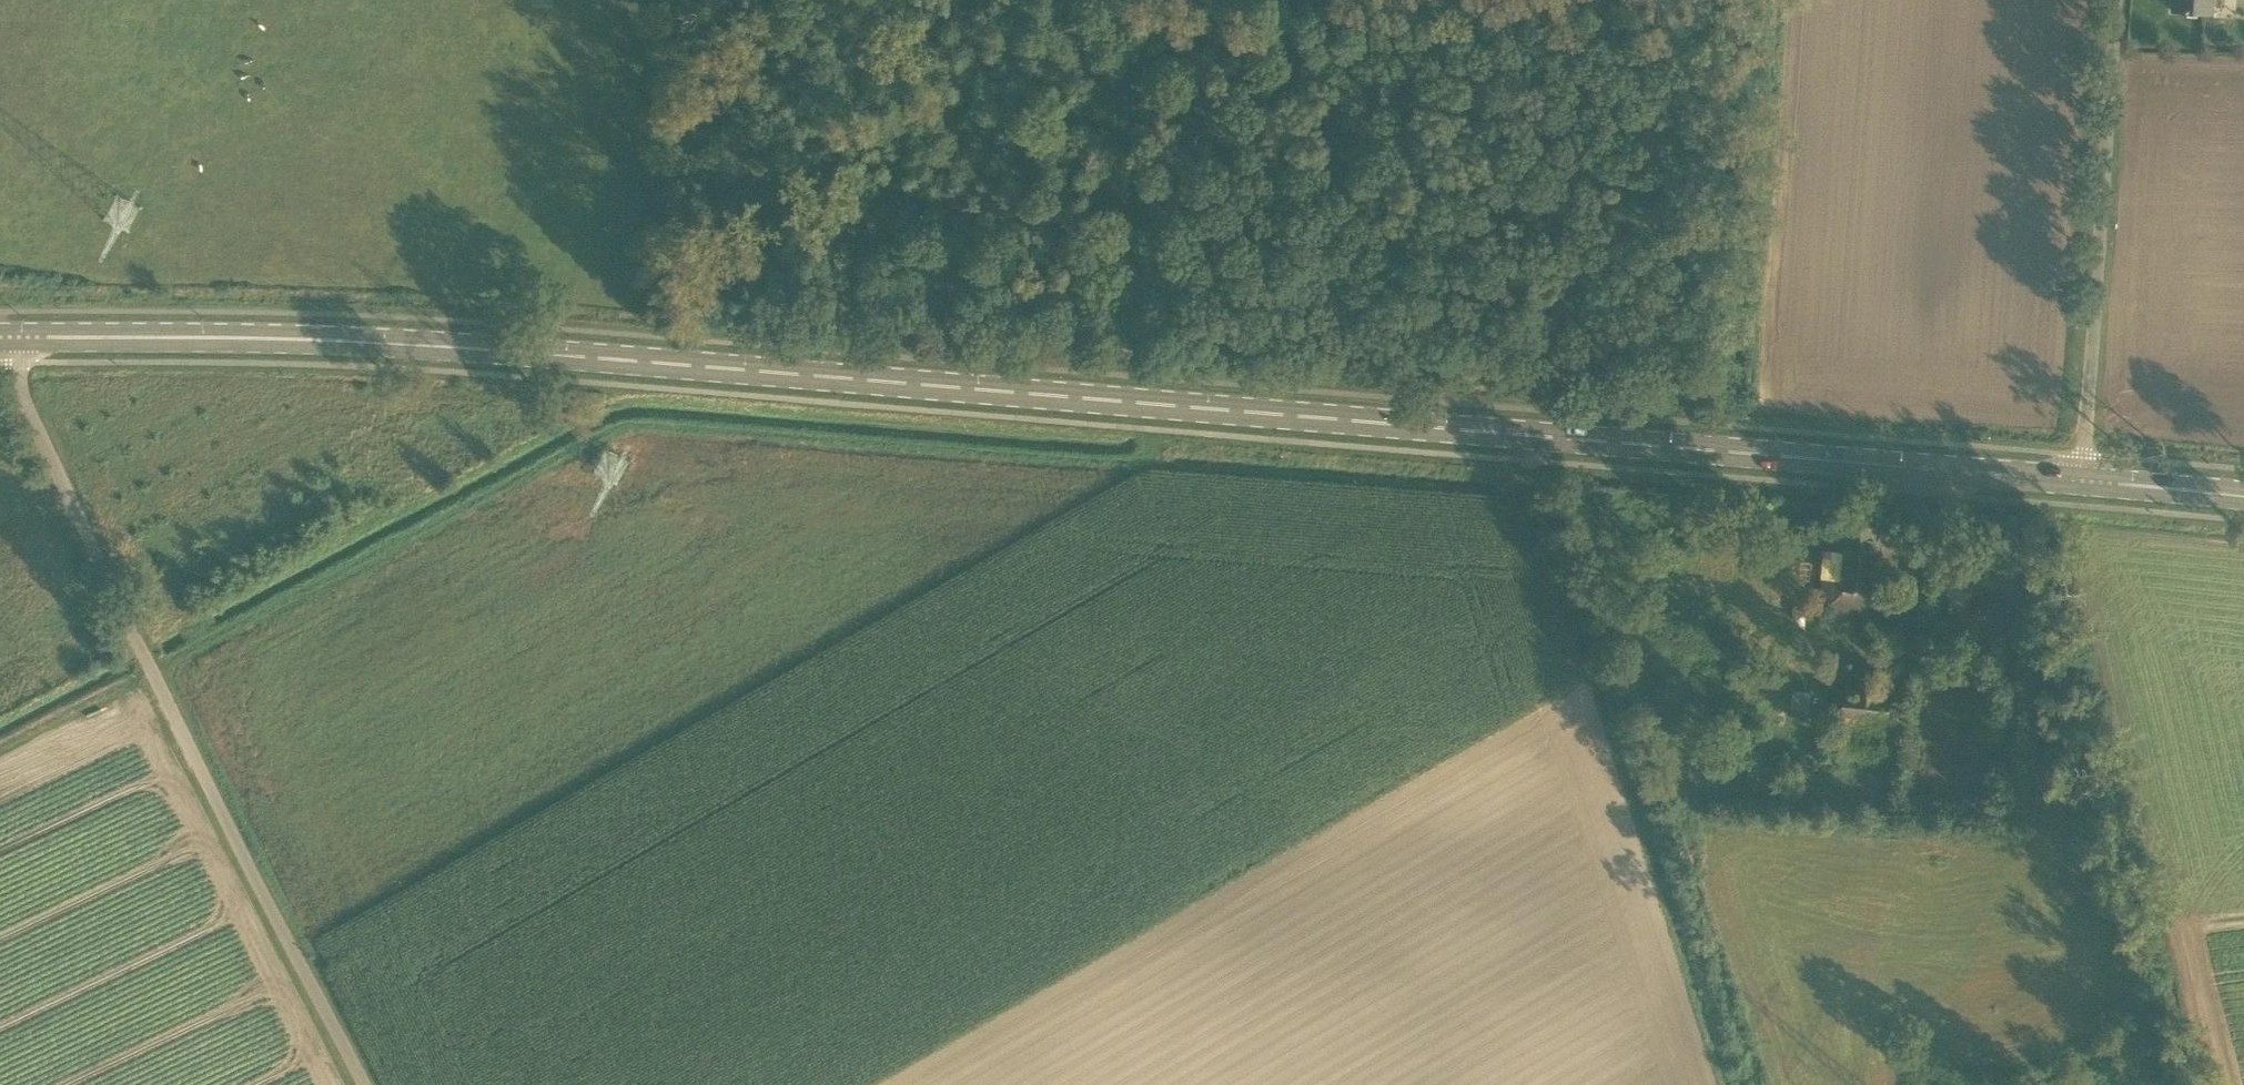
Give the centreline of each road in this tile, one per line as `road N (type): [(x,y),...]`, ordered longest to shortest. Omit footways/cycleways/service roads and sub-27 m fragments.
road 1 (primary): [(2081,481),(456,342),(3,337)]
road 2 (track): [(156,663),(592,437),(636,424),(1133,458),(1150,447),(1159,383)]
road 3 (unclassified): [(365,1084),(13,376),(3,337)]
road 4 (unclassified): [(2081,481),(2115,0)]
road 5 (track): [(156,663),(0,744)]
road 6 (primary): [(2243,500),(2081,481)]

